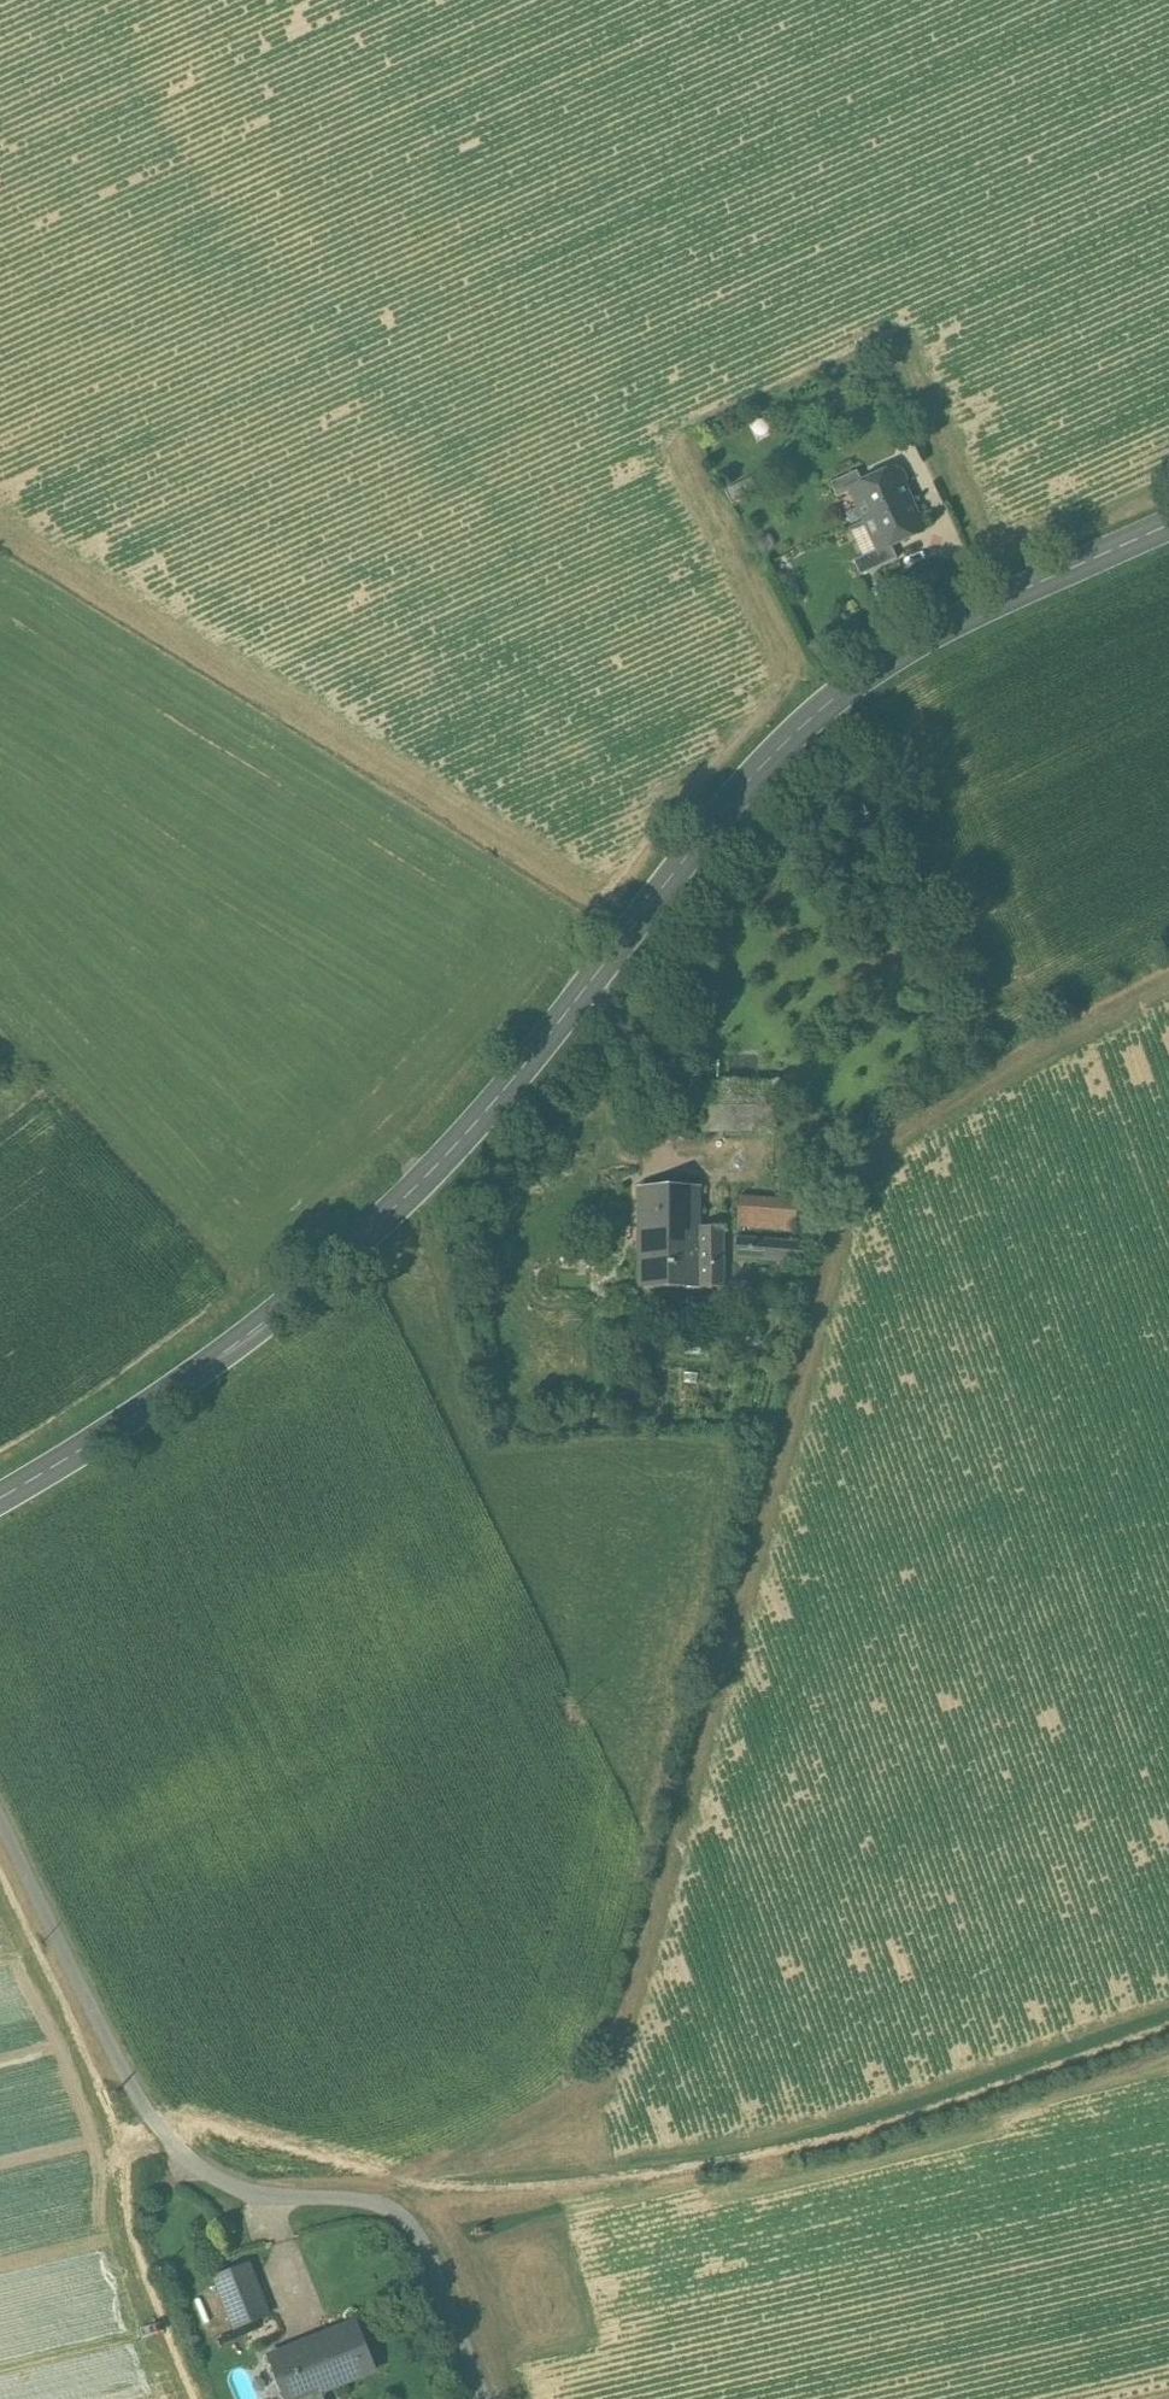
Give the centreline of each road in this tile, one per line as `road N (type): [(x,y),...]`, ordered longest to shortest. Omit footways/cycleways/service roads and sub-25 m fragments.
road 1 (secondary): [(1168,528),(921,635),(817,712),(749,781),(509,1085),(389,1213),(313,1286),(220,1357),(0,1503)]
road 2 (unclassified): [(489,2398),(437,2254),(415,2225),(389,2208),(298,2198),(212,2171),(148,2110),(0,1821)]

